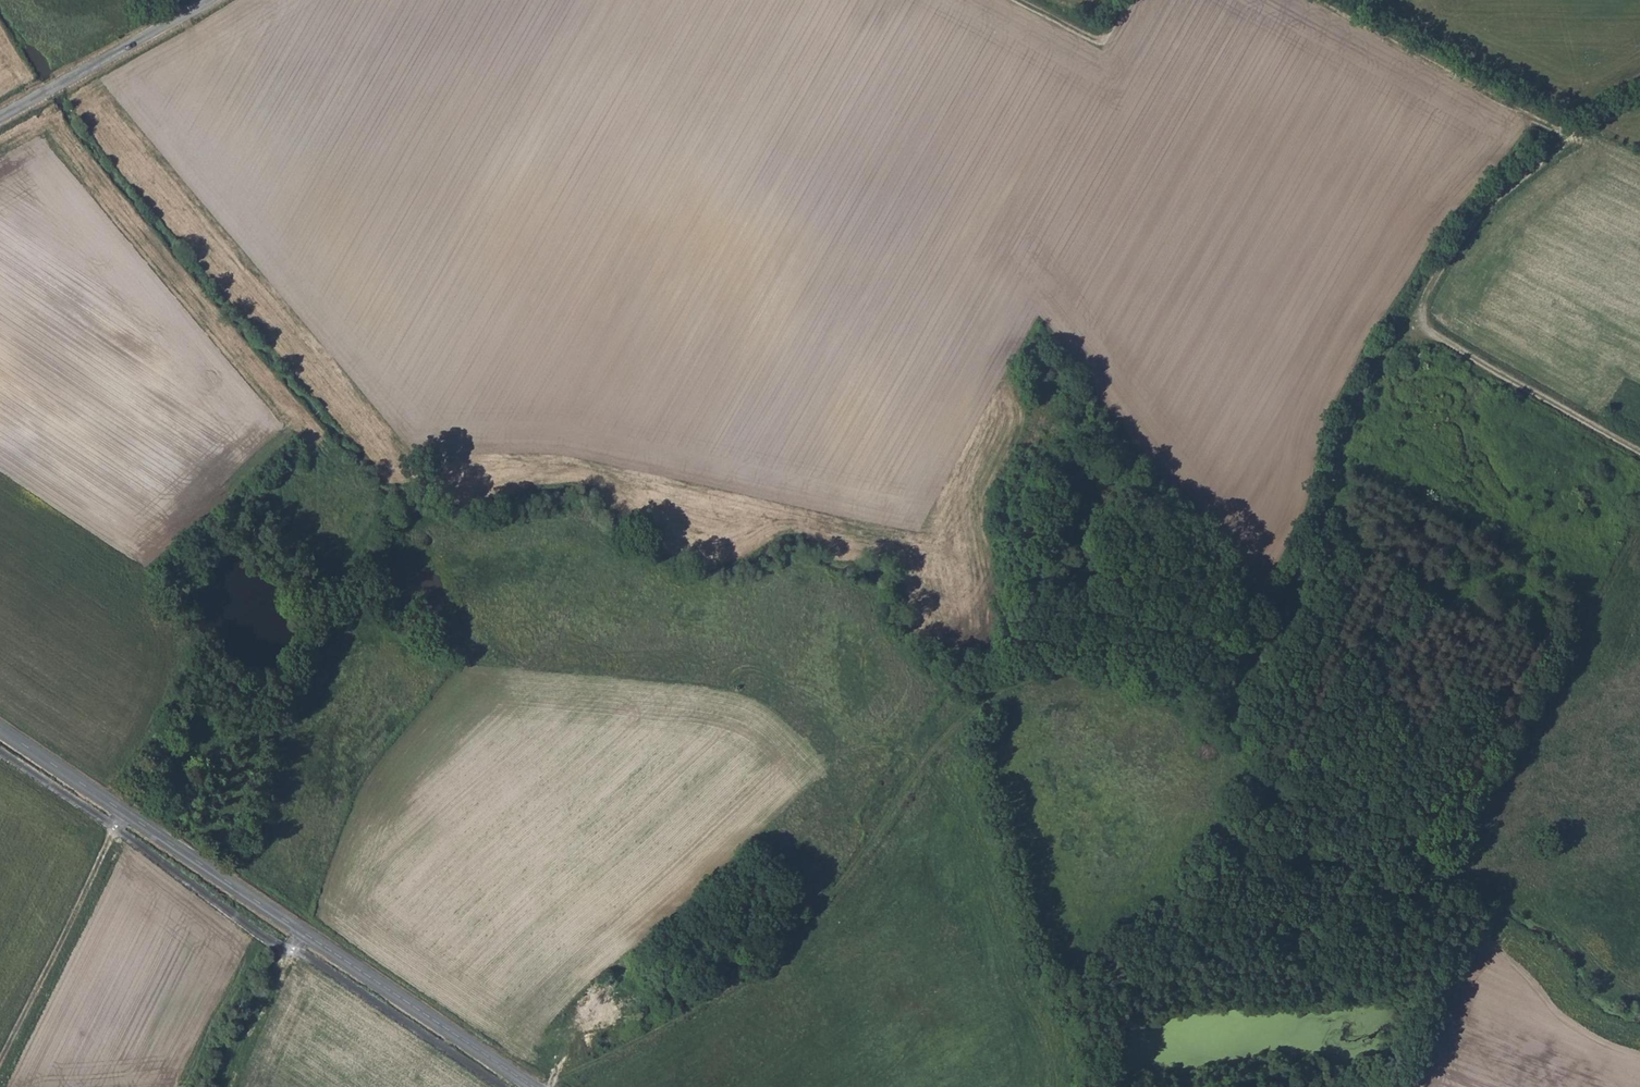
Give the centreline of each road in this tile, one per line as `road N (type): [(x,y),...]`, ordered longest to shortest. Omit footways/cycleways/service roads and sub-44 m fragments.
road 1 (track): [(548,1086),(751,968),(855,862),(930,750),(977,704),(1053,669),(1143,661),(1202,647),(1243,624),(1285,586),(1326,504),(1363,390),(1393,345),(1423,323)]
road 2 (tertiary): [(0,729),(532,1086)]
road 3 (track): [(1423,323),(1443,263),(1496,195),(1583,129),(1639,101)]
road 4 (track): [(0,1060),(124,812)]
road 5 (track): [(1423,323),(1639,453)]
road 6 (unclassified): [(0,117),(207,0)]
road 7 (track): [(301,931),(247,1015),(212,1086)]

